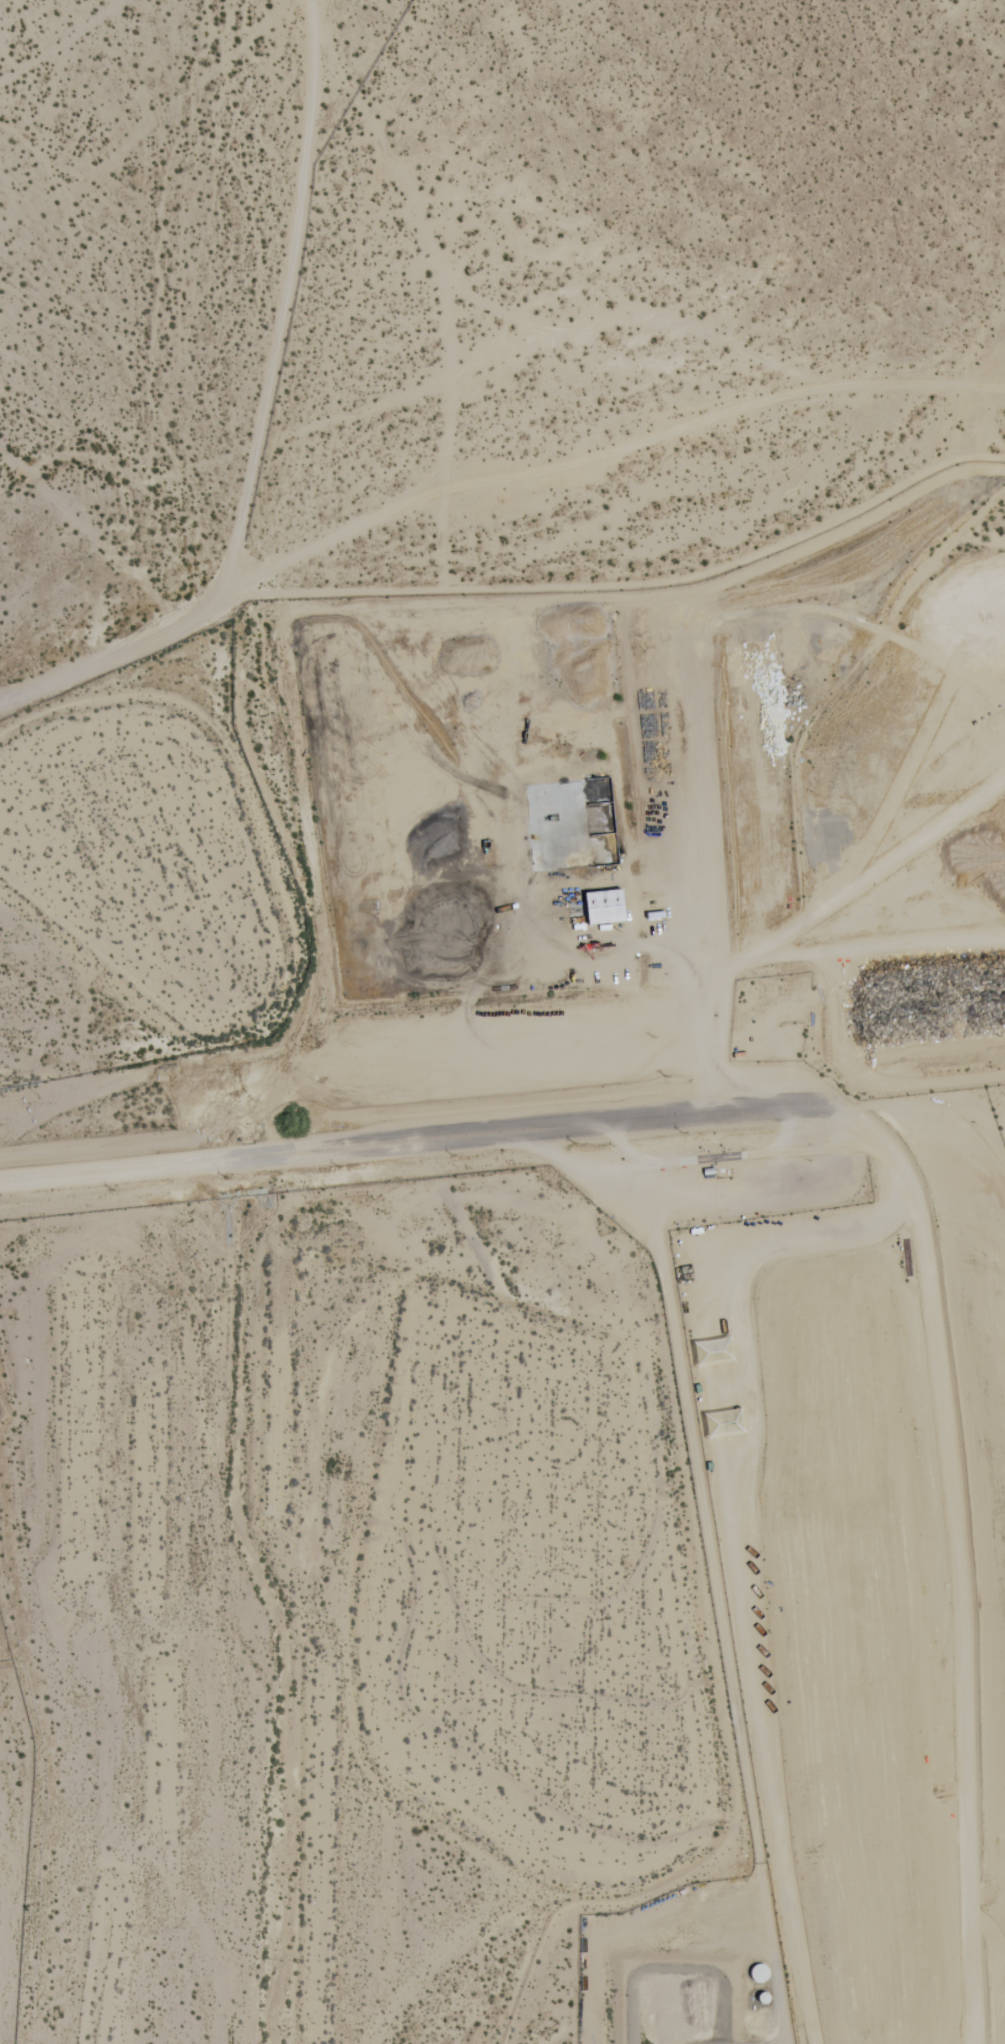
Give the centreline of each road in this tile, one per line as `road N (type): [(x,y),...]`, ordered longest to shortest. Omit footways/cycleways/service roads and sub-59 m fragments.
road 1 (residential): [(0,1183),(843,1106)]

